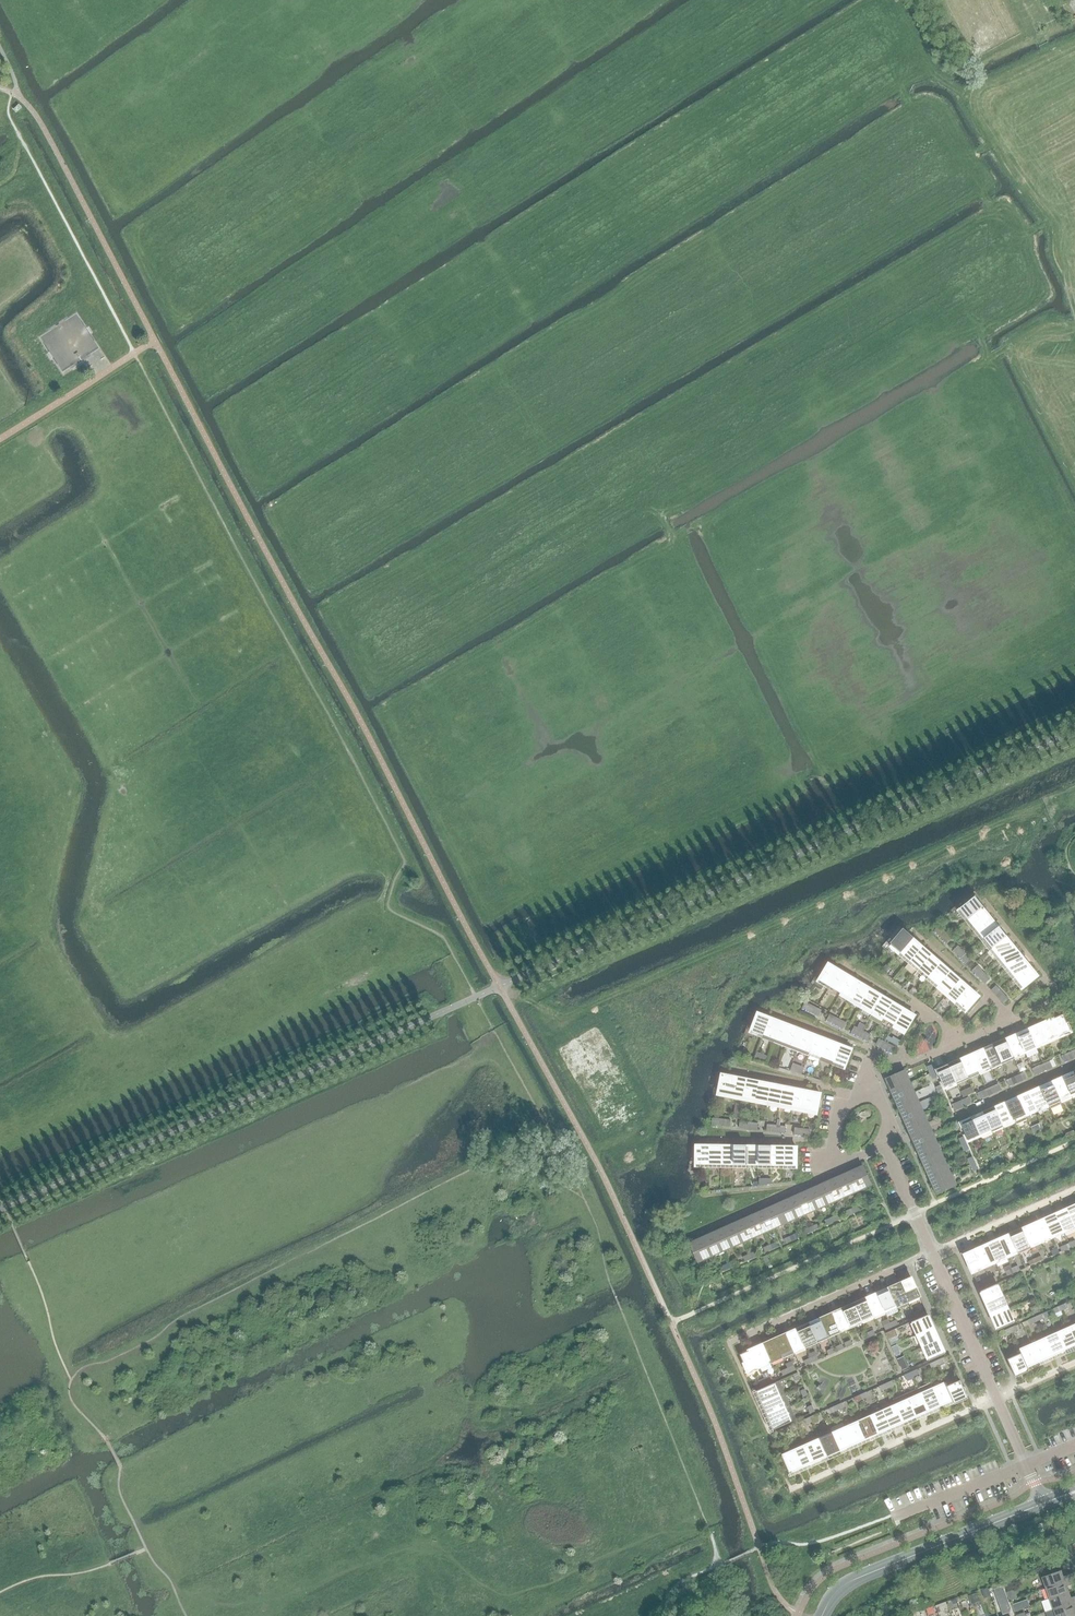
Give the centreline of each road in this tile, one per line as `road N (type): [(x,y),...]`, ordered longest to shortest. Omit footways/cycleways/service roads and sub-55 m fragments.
road 1 (residential): [(931,1252),(884,1146),(885,1117),(869,1077),(1061,999)]
road 2 (tertiary): [(822,1615),(852,1579),(1043,1504)]
road 3 (residential): [(790,1489),(996,1398)]
road 4 (residential): [(727,1342),(931,1252)]
road 5 (residential): [(996,1398),(931,1252)]
road 6 (residential): [(931,1252),(1074,1188)]

